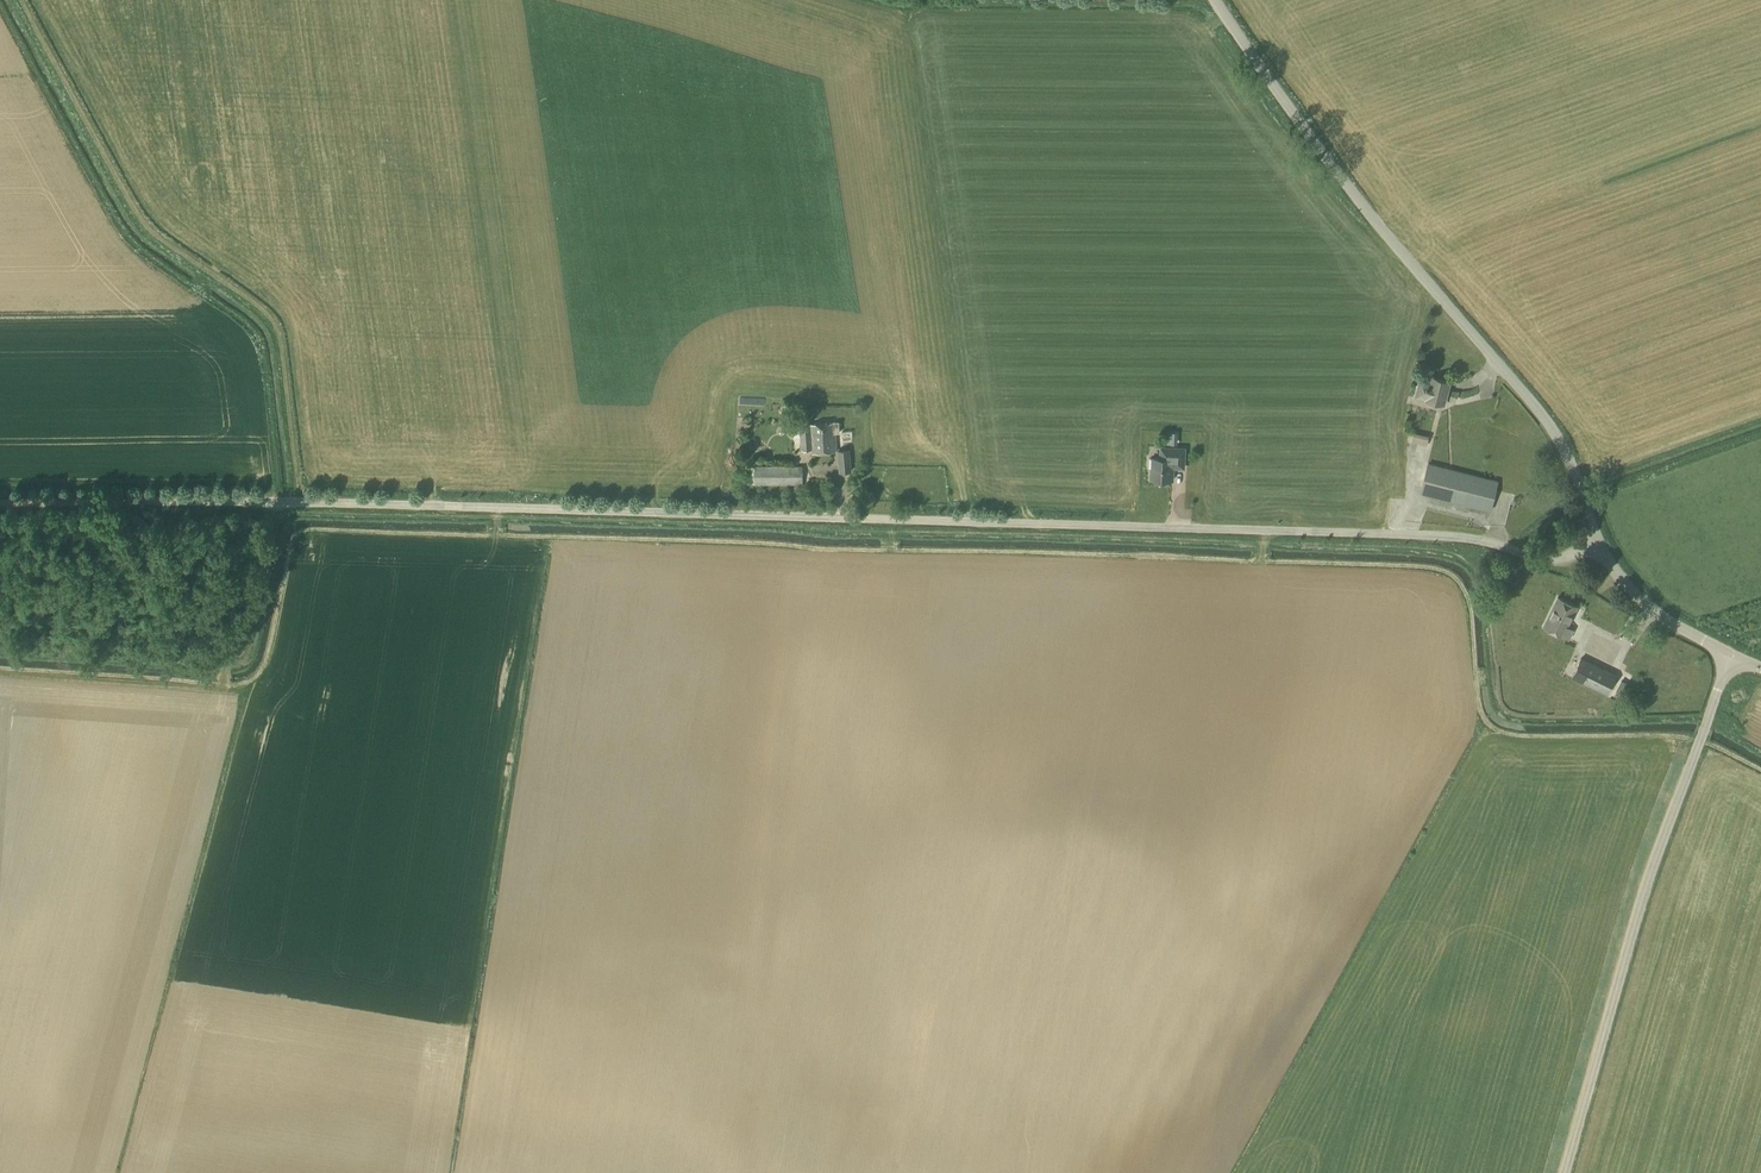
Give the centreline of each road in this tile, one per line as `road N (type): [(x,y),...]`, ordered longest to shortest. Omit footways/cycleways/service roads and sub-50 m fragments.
road 1 (unclassified): [(0,502),(1460,537),(1554,561),(1597,544)]
road 2 (unclassified): [(1597,544),(1552,428),(1390,241),(1270,85),(1216,0)]
road 3 (unclassified): [(1567,1172),(1656,856),(1731,655)]
road 4 (unclassified): [(1731,655),(1641,601),(1597,544)]

